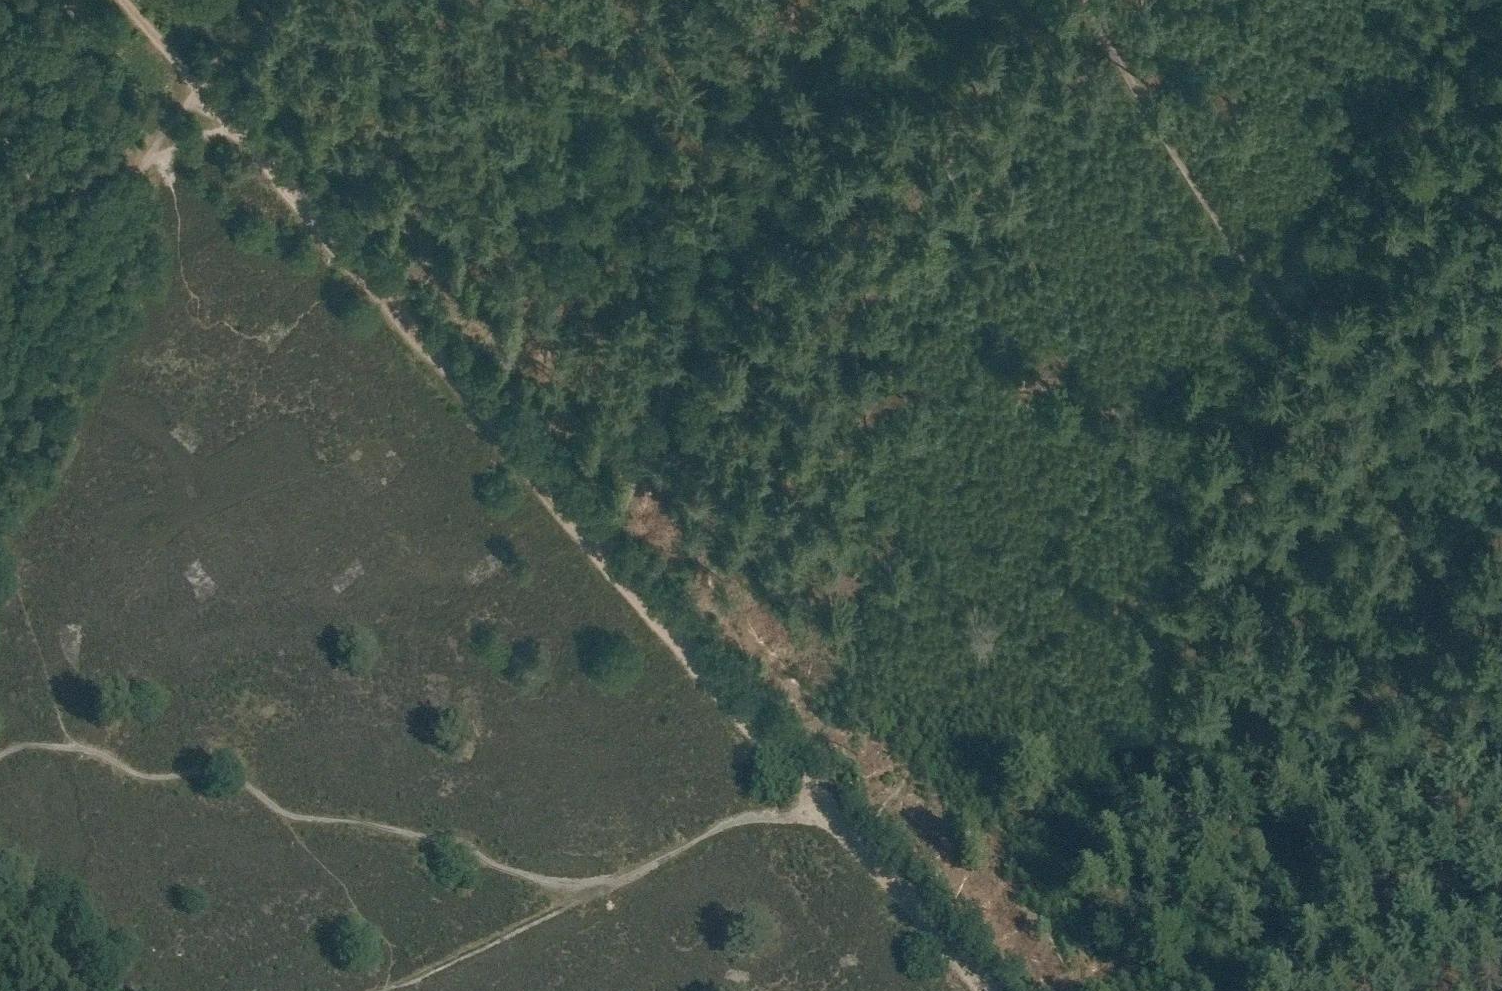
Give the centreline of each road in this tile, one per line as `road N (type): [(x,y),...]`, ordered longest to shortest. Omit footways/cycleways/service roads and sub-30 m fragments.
road 1 (track): [(0,370),(191,77),(830,816)]
road 2 (track): [(1501,717),(1406,523),(1249,258),(1081,0)]
road 3 (track): [(757,0),(672,385),(597,545)]
road 4 (track): [(830,816),(983,990)]
road 5 (track): [(124,0),(191,77),(243,0)]

